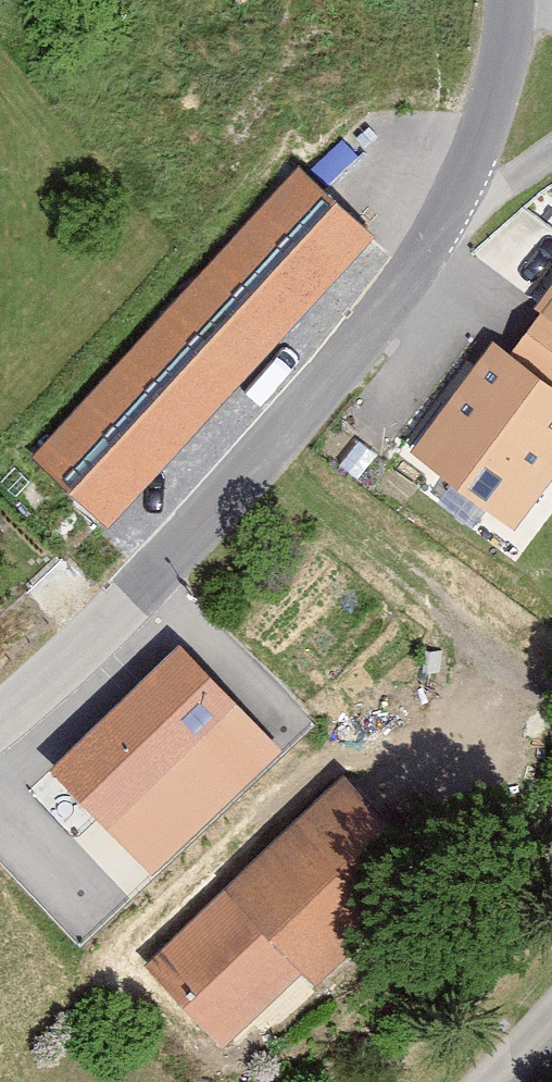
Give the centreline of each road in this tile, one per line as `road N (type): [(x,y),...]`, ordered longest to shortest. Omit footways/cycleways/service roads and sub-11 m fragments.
road 1 (tertiary): [(400,287),(294,428),(127,600),(0,711)]
road 2 (tertiary): [(519,0),(490,150),(400,287)]
road 3 (residential): [(400,287),(516,181),(551,159)]

